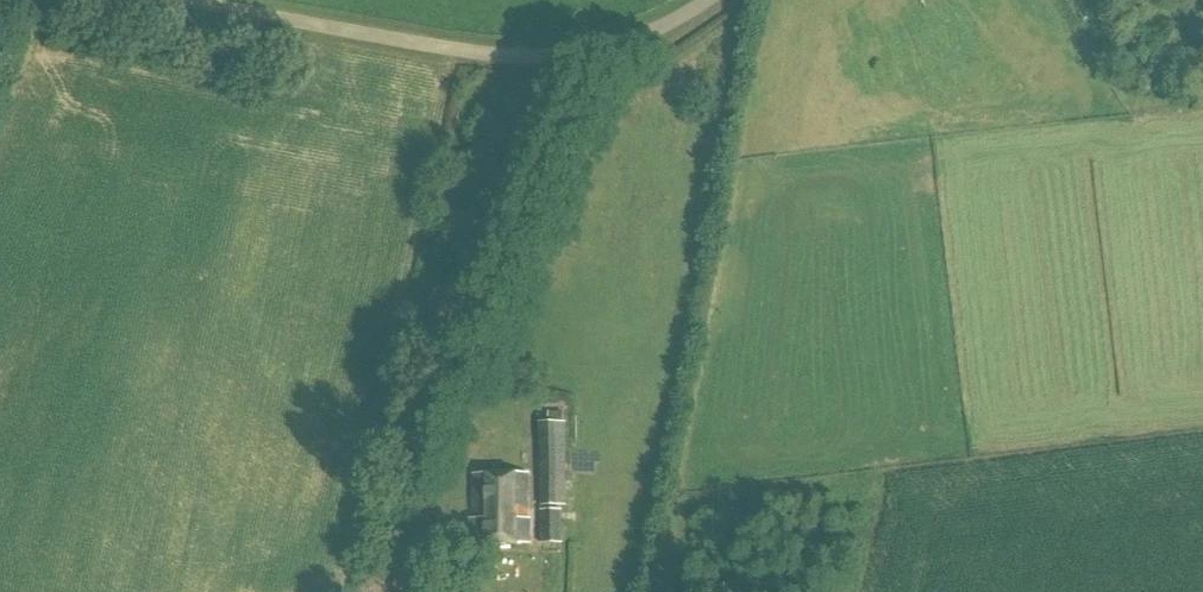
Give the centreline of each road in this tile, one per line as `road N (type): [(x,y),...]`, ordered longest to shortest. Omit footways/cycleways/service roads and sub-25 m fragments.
road 1 (unclassified): [(202,0),(550,62),(606,54),(706,0)]

